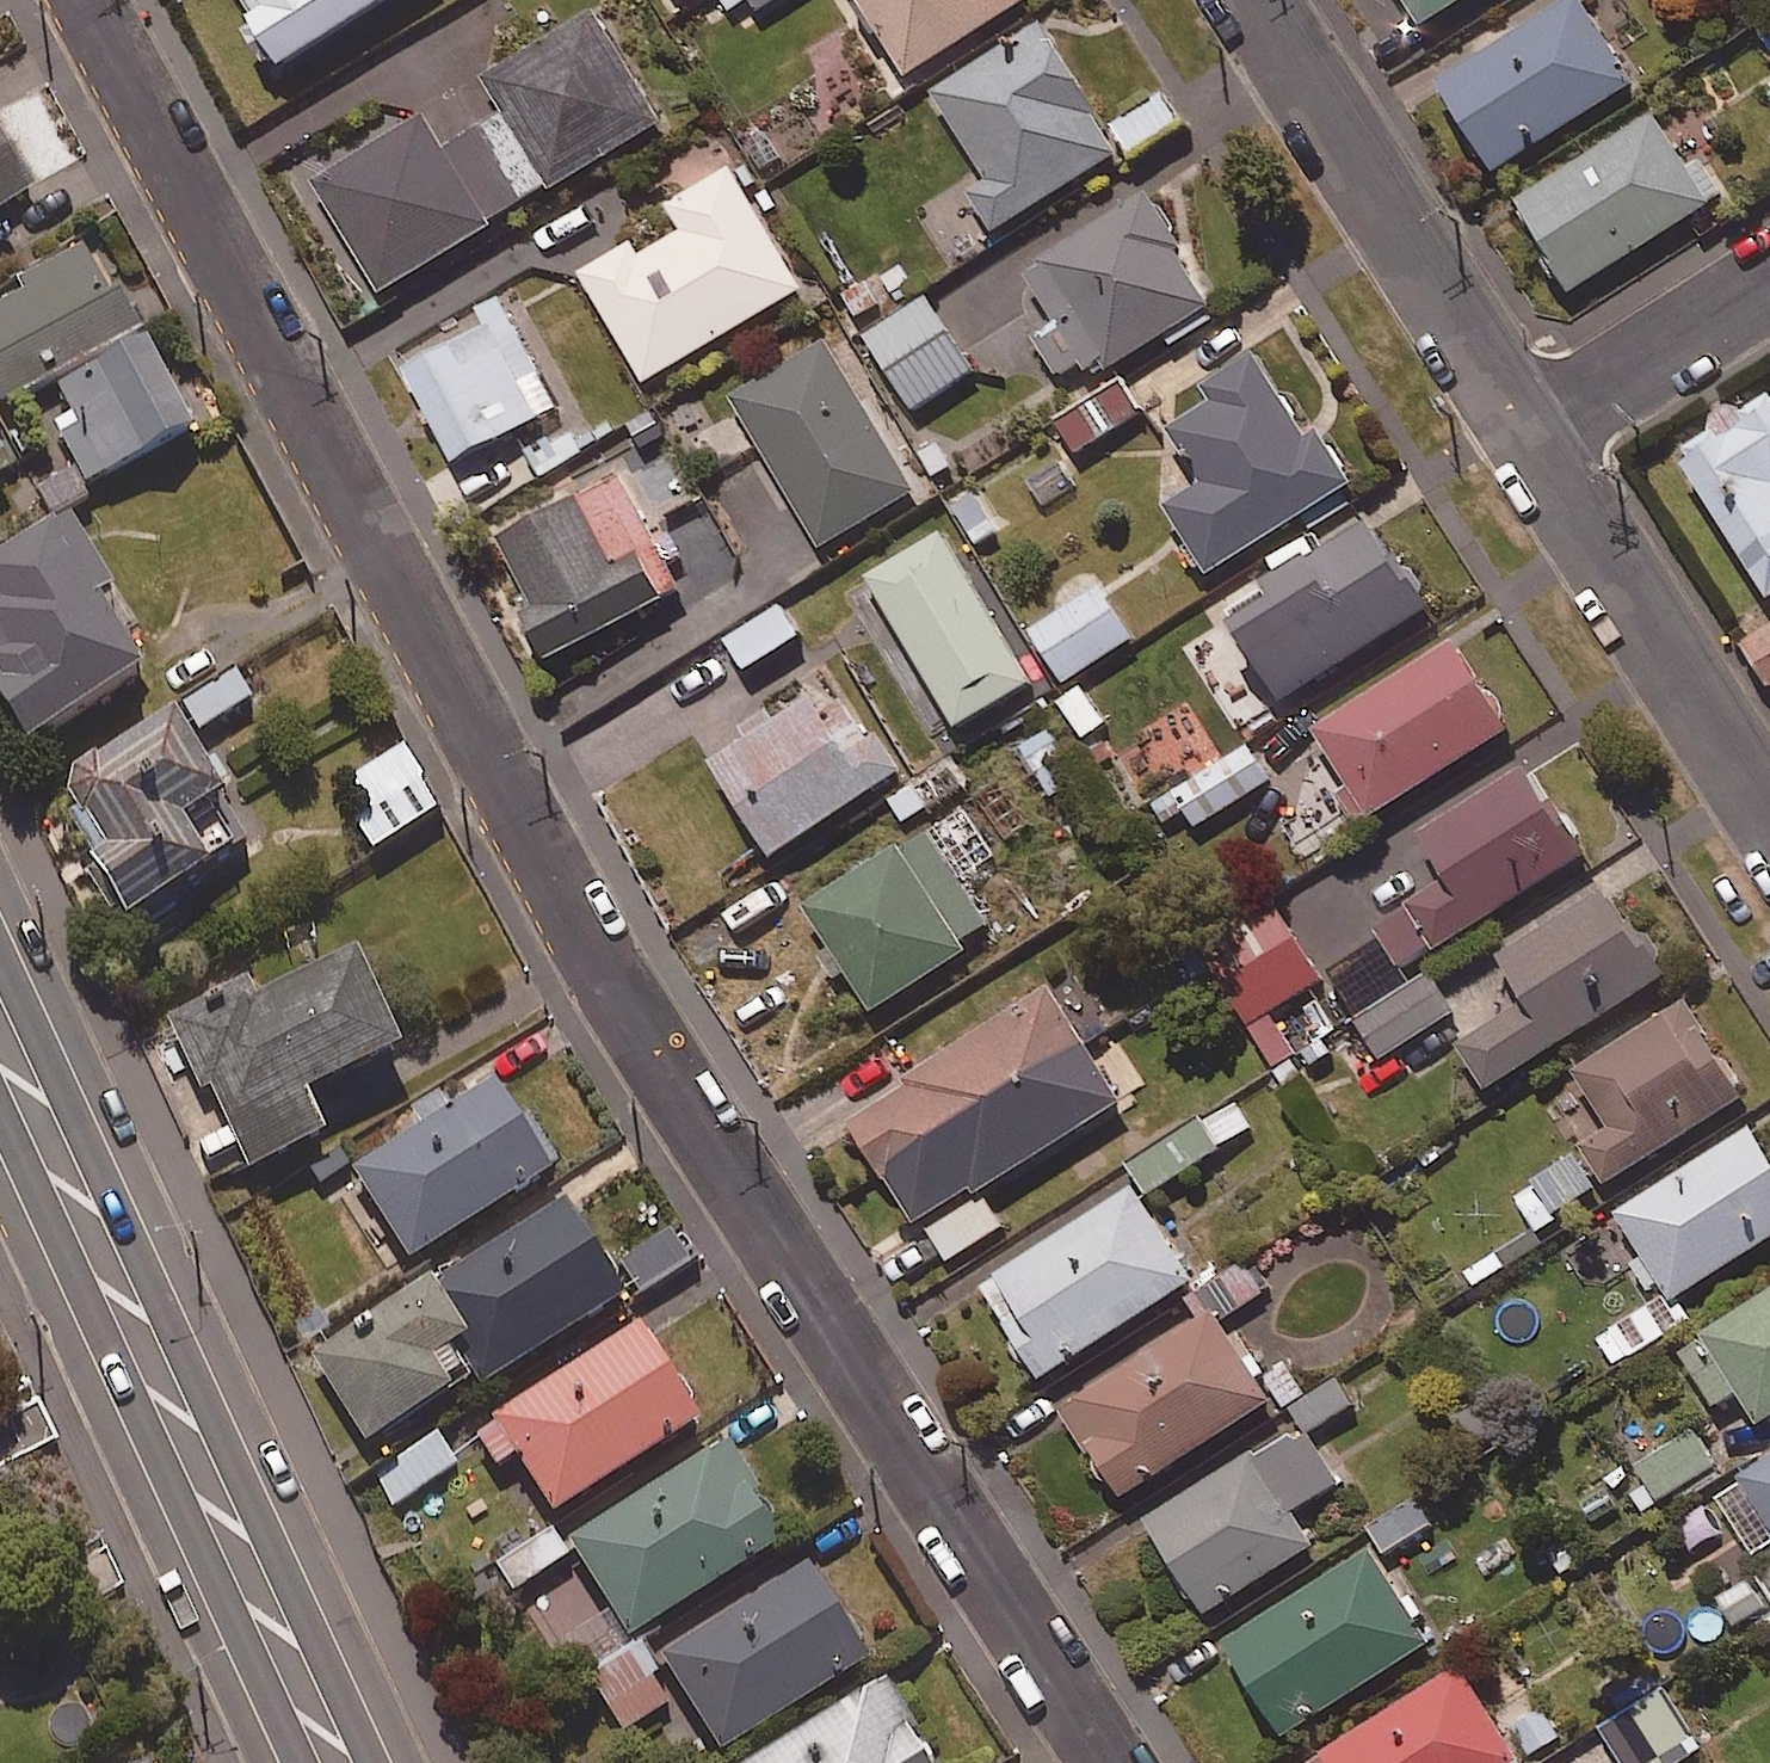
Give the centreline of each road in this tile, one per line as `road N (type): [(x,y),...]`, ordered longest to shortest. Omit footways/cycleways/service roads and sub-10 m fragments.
road 1 (residential): [(87,0),(570,913),(1113,1762)]
road 2 (tertiary): [(0,1039),(334,1762)]
road 3 (residential): [(1526,438),(1251,0)]
road 4 (residential): [(1769,821),(1526,438)]
road 5 (residential): [(1526,438),(1769,282)]

